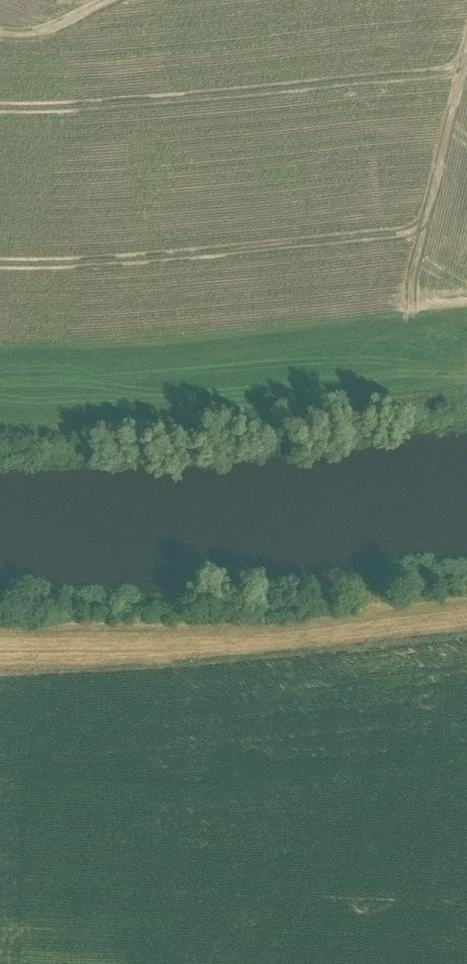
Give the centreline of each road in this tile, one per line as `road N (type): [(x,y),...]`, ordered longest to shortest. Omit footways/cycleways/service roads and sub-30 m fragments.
road 1 (track): [(466,619),(280,640),(0,644)]

